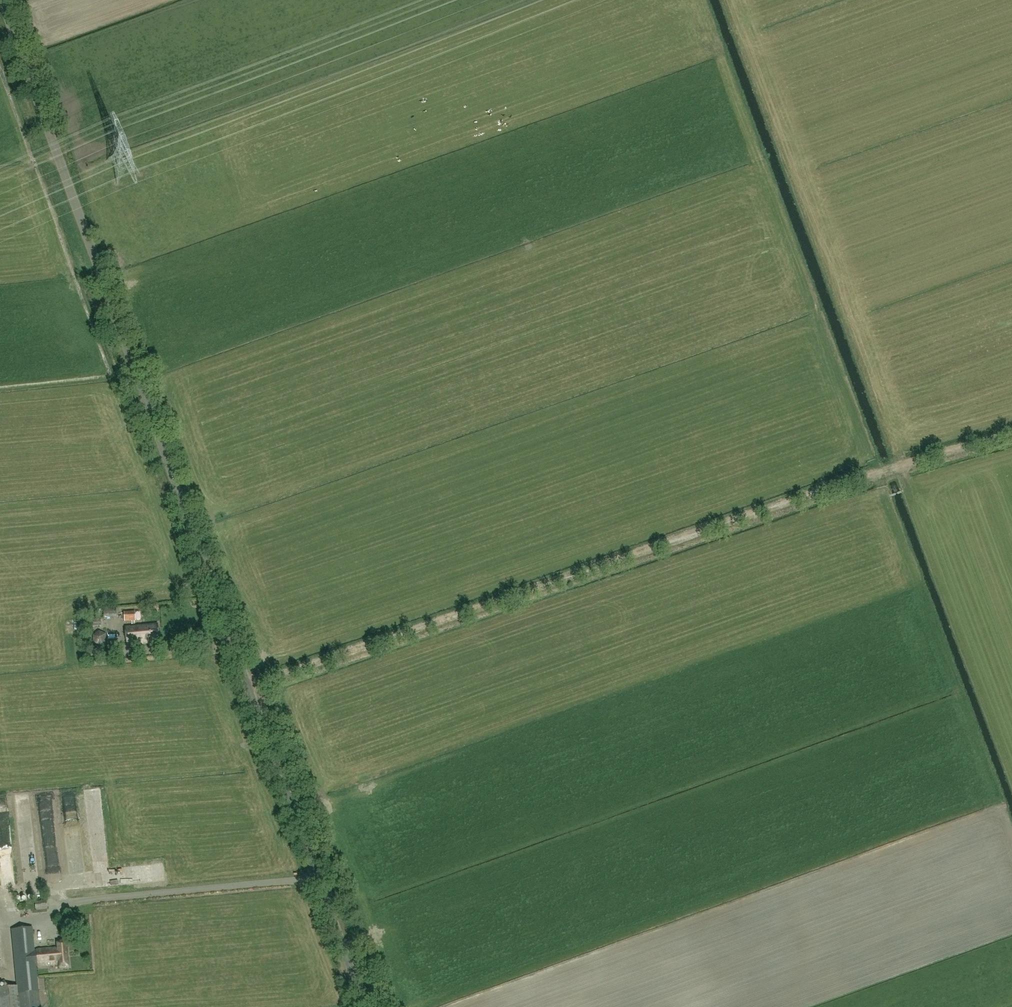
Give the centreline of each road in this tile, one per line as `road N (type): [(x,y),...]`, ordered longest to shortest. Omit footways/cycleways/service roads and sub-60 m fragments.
road 1 (unclassified): [(365,1006),(2,0)]
road 2 (track): [(1011,432),(250,690)]

